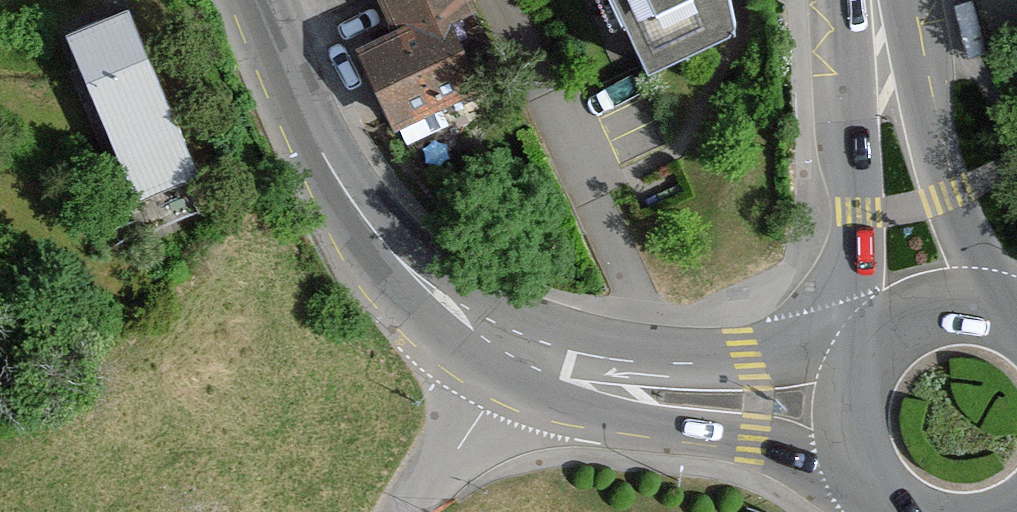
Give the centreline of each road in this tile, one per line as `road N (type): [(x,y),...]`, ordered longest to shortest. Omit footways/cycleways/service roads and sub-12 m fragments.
road 1 (tertiary): [(514,342),(444,302),(384,244),(323,144),(264,0)]
road 2 (tertiary): [(514,342),(641,411),(860,473)]
road 3 (tertiary): [(863,365),(684,365),(514,342)]
road 4 (secondary): [(877,27),(862,213),(863,365)]
road 5 (secondary): [(1005,315),(942,196),(877,27)]
road 6 (residential): [(514,342),(413,511)]
road 7 (secondary): [(1005,315),(959,308),(914,318),(863,365)]

